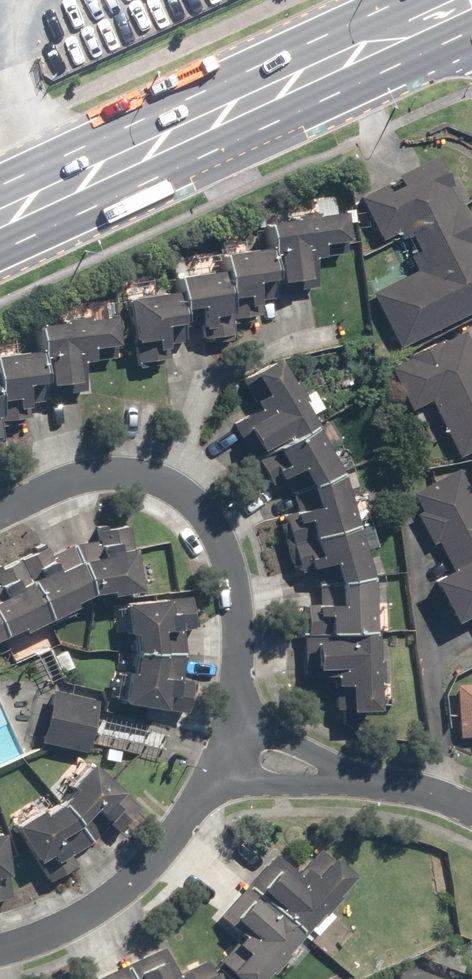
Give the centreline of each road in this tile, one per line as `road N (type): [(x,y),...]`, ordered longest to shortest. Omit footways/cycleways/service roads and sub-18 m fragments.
road 1 (primary): [(0,217),(471,3)]
road 2 (residential): [(0,514),(105,472),(181,494),(225,556),(239,614),(241,686)]
road 3 (residential): [(197,801),(113,896),(34,939),(0,948)]
road 4 (residential): [(419,789),(269,787),(197,801)]
road 5 (residential): [(241,686),(265,724),(300,748),(419,789)]
road 6 (residential): [(241,686),(231,740),(197,801)]

